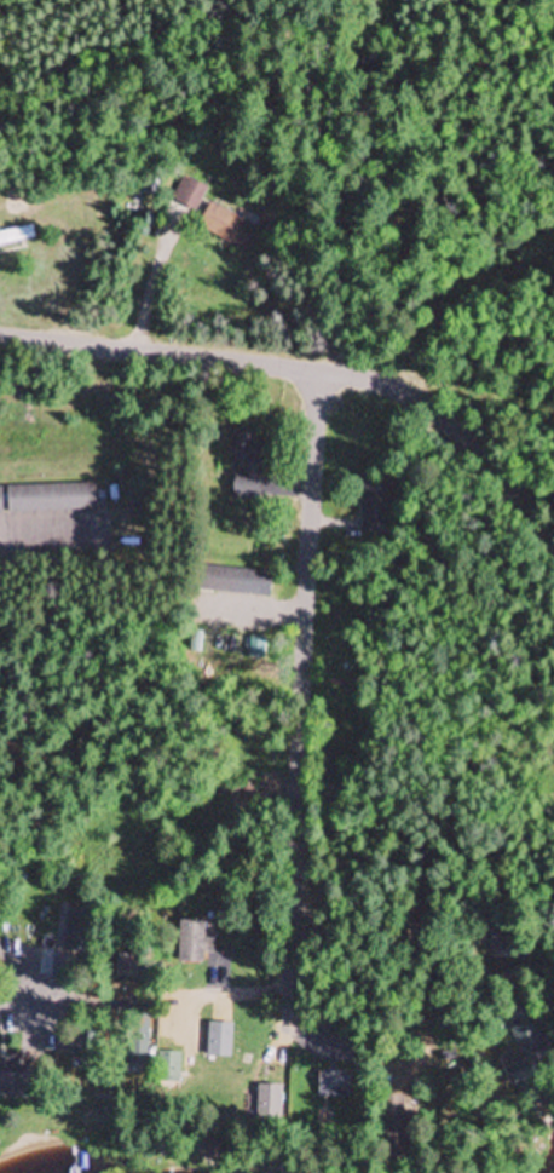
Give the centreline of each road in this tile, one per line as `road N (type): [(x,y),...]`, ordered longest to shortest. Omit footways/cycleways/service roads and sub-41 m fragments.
road 1 (residential): [(0,339),(394,384),(455,425),(553,534)]
road 2 (residential): [(294,892),(310,369)]
road 3 (residential): [(404,1060),(379,1077),(325,1079),(226,1054),(206,1028),(0,1016)]

